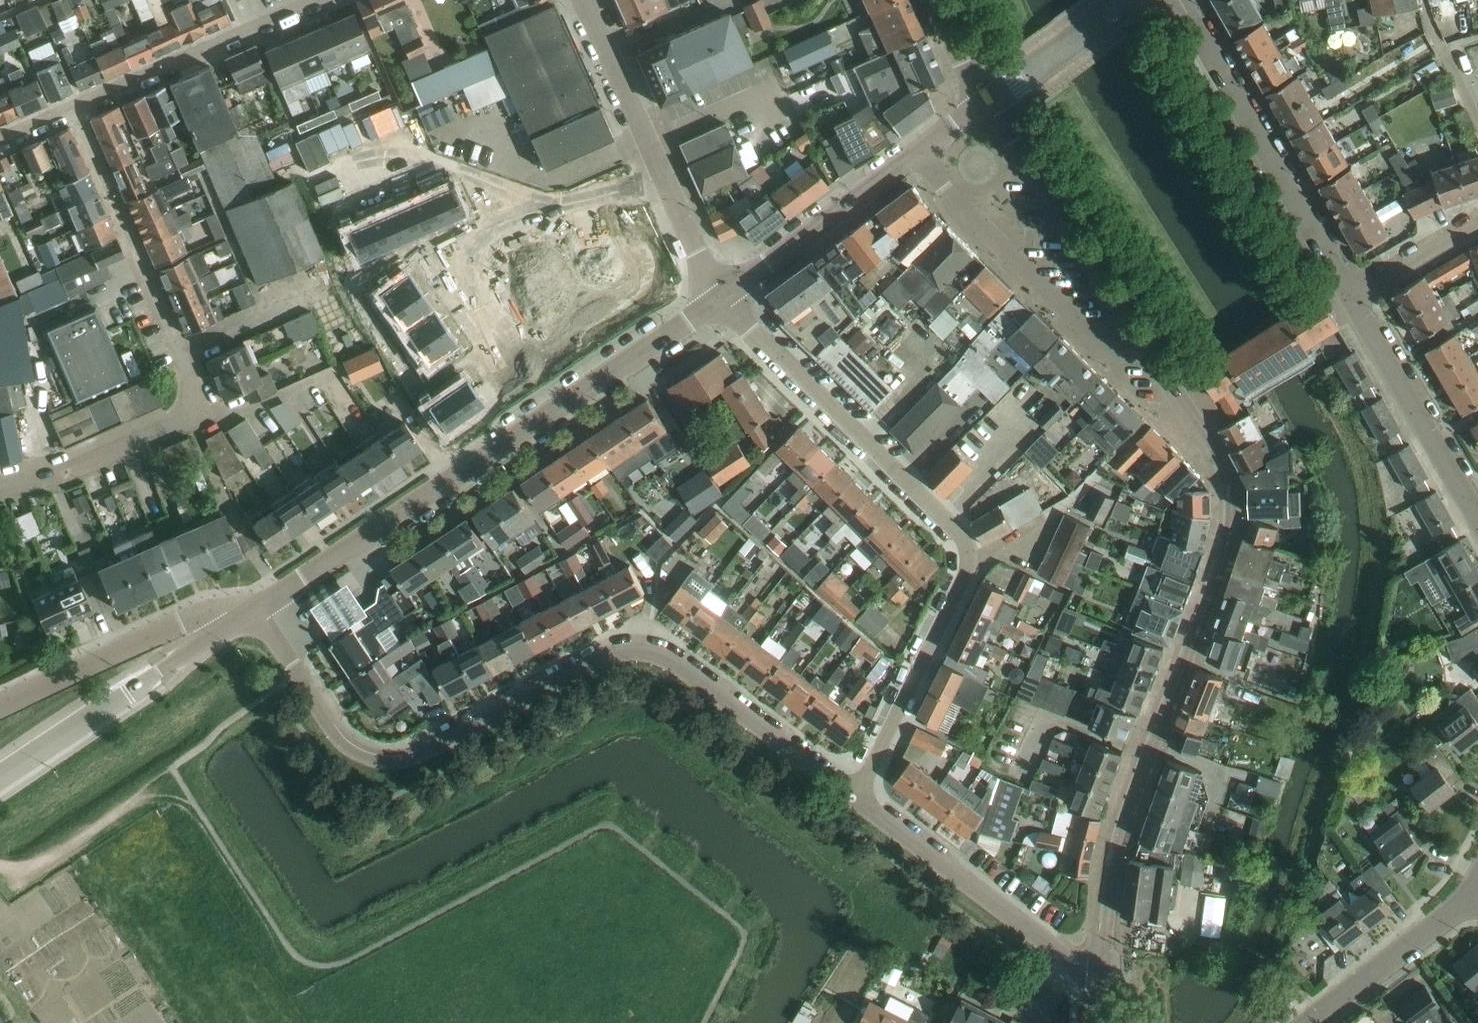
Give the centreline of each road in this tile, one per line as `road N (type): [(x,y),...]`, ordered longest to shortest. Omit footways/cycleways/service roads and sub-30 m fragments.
road 1 (secondary): [(251,613),(342,744),(364,758),(386,762),(431,752),(631,651),(658,654),(853,797)]
road 2 (secondary): [(1102,971),(1125,820),(1233,510),(1212,445),(1139,329)]
road 3 (secondary): [(251,613),(719,298)]
road 4 (residential): [(0,481),(55,469),(176,418),(194,397),(192,370),(76,107)]
road 5 (residential): [(967,564),(963,535),(719,298)]
road 6 (tertiary): [(1180,0),(1352,294)]
road 7 (track): [(0,865),(46,857),(276,690)]
road 8 (residential): [(719,298),(586,0)]
road 9 (secondary): [(853,797),(1078,969),(1102,971)]
road 10 (residential): [(916,151),(944,189),(1105,342),(1139,329)]
road 11 (secondary): [(0,777),(251,613)]
road 12 (secondary): [(1139,329),(987,102)]
road 13 (residential): [(0,706),(207,609),(251,613)]
road 14 (residential): [(76,107),(313,0)]
road 15 (residential): [(853,797),(967,564)]
road 16 (tertiary): [(1352,294),(1477,520)]
road 17 (secondary): [(719,298),(916,151)]
road 18 (tertiary): [(1471,896),(1308,1022)]
road 19 (unclassified): [(1477,219),(1352,294)]
road 20 (residential): [(967,564),(1088,491)]
road 21 (tertiary): [(1014,83),(1121,4)]

